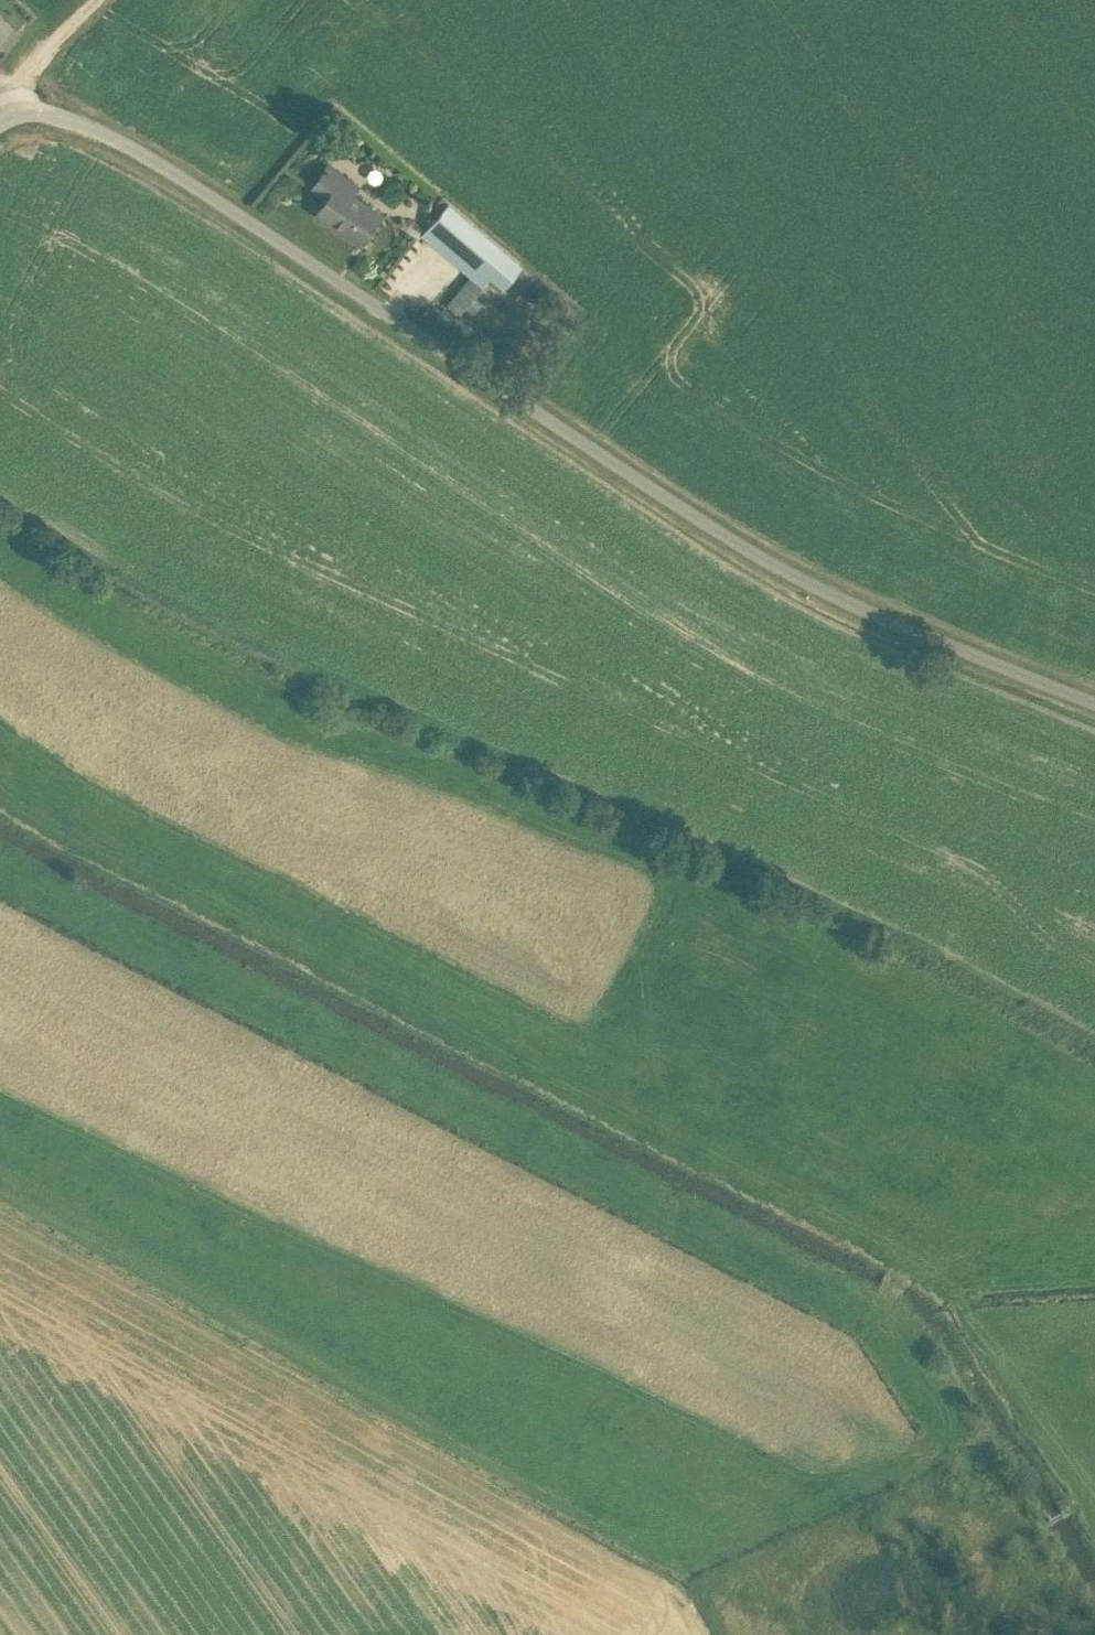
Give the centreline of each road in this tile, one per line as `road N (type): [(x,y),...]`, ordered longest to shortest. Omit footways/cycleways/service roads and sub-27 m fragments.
road 1 (unclassified): [(1094,693),(944,642),(238,221),(35,110),(7,109)]
road 2 (unclassified): [(7,109),(91,0)]

